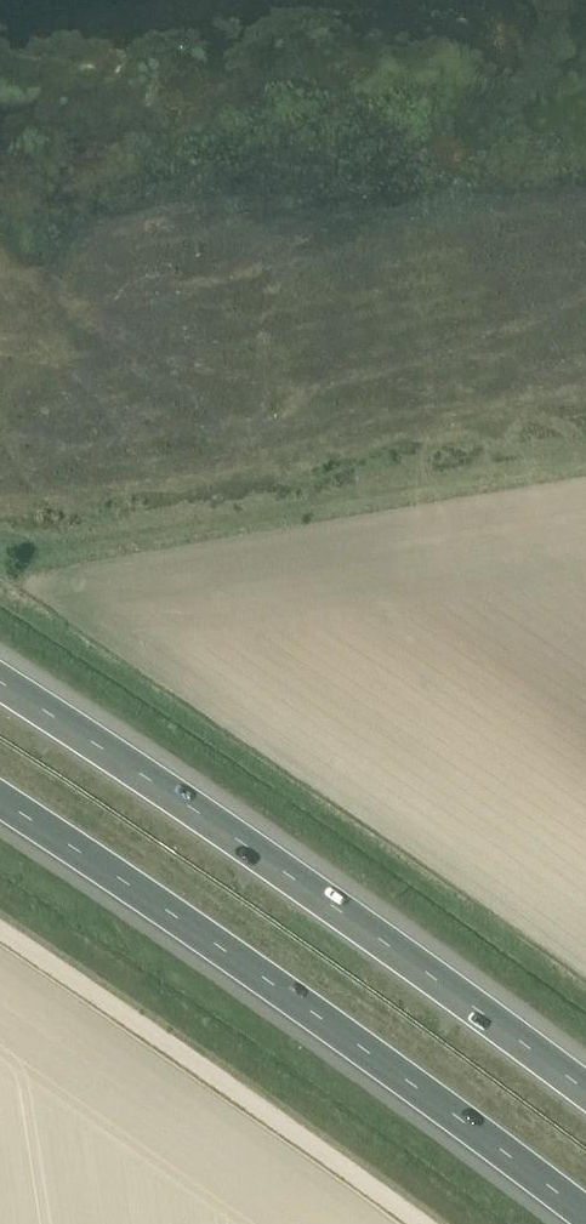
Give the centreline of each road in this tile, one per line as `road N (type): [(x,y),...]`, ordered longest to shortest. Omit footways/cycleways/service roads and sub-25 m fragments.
road 1 (motorway): [(0,804),(230,957),(585,1218)]
road 2 (motorway): [(585,1093),(286,871),(0,683)]
road 3 (track): [(0,537),(34,547),(93,543),(585,462)]
road 4 (track): [(0,945),(411,1223)]

